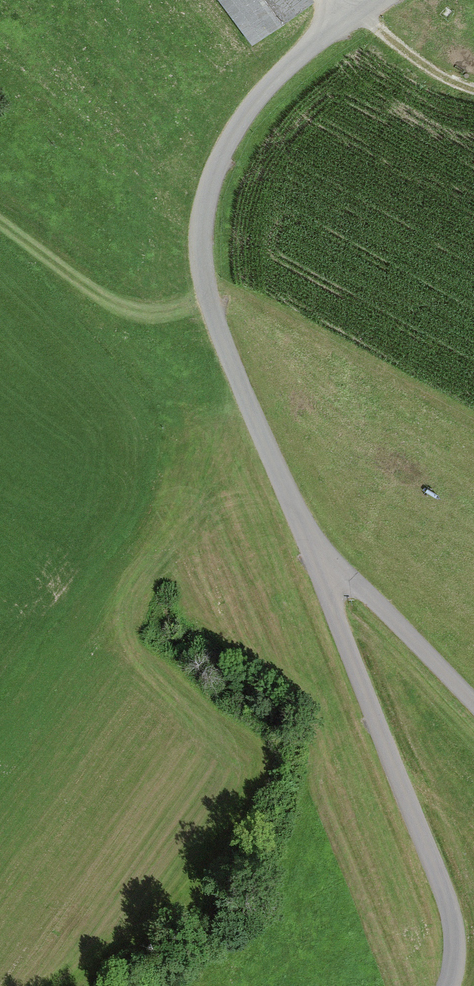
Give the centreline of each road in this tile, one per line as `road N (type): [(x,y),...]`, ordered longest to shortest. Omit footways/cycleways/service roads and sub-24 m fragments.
road 1 (unclassified): [(320,572),(218,327),(201,227),(223,153),(258,99),(373,0)]
road 2 (residential): [(448,985),(450,915),(320,572)]
road 3 (unclassified): [(320,572),(372,592),(473,698)]
road 4 (track): [(473,91),(442,82),(358,12)]

